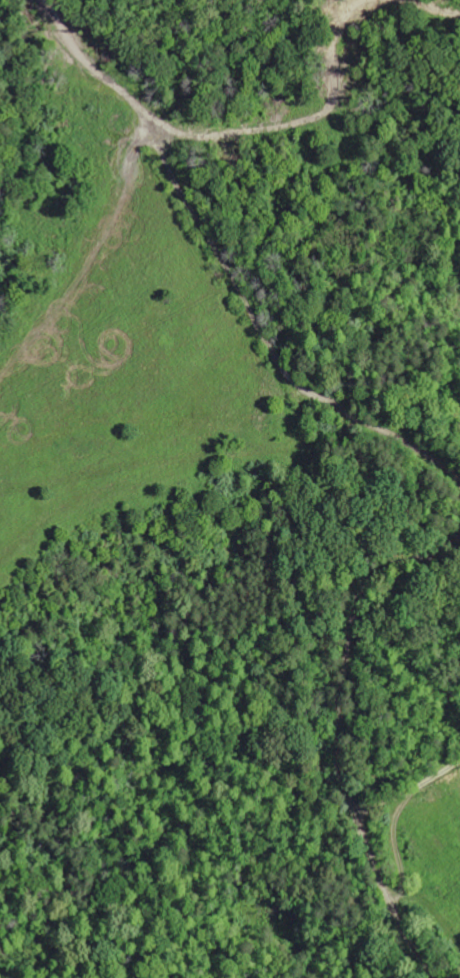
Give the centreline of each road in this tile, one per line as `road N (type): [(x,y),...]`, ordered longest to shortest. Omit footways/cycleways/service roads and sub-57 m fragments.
road 1 (residential): [(459,977),(410,899),(410,846),(459,806)]

